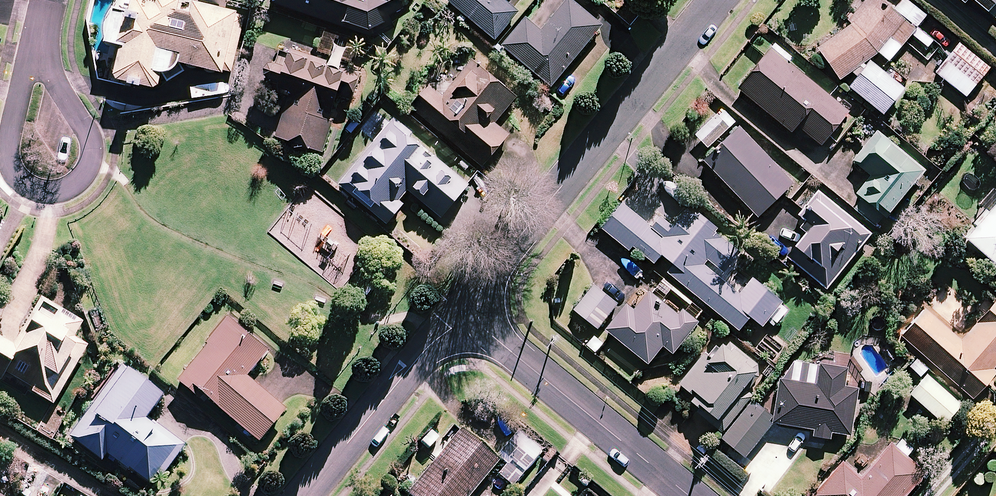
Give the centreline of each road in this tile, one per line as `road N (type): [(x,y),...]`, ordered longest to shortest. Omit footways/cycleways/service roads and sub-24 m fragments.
road 1 (residential): [(479,322),(481,287),(495,264),(715,0)]
road 2 (tertiary): [(687,495),(479,322)]
road 3 (residential): [(302,495),(437,338),(479,322)]
road 4 (residential): [(33,49),(87,148),(76,178),(49,190),(13,176),(6,146)]

